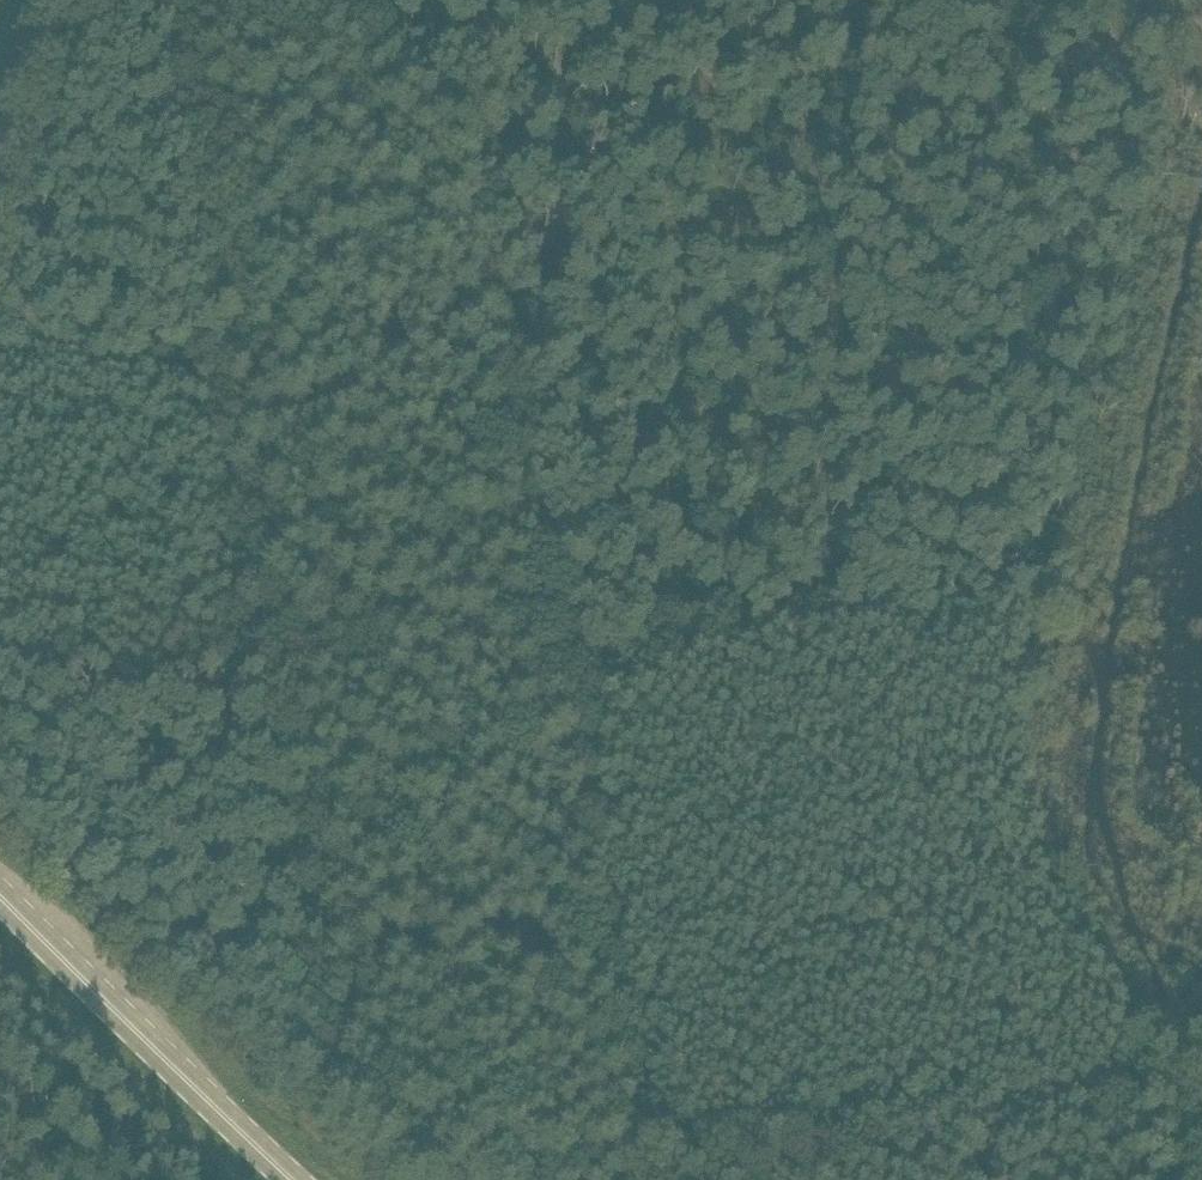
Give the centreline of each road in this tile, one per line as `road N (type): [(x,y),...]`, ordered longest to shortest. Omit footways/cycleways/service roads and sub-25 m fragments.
road 1 (track): [(157,0),(608,152),(695,659),(1023,608),(1065,624),(1109,671)]
road 2 (track): [(948,0),(1023,608)]
road 3 (track): [(752,1179),(1201,1104)]
road 4 (primary): [(289,1179),(0,898)]
road 5 (track): [(1109,671),(1095,777),(1120,887),(1166,1007)]
road 6 (track): [(78,0),(0,293)]
road 7 (track): [(797,0),(761,8),(608,152)]

